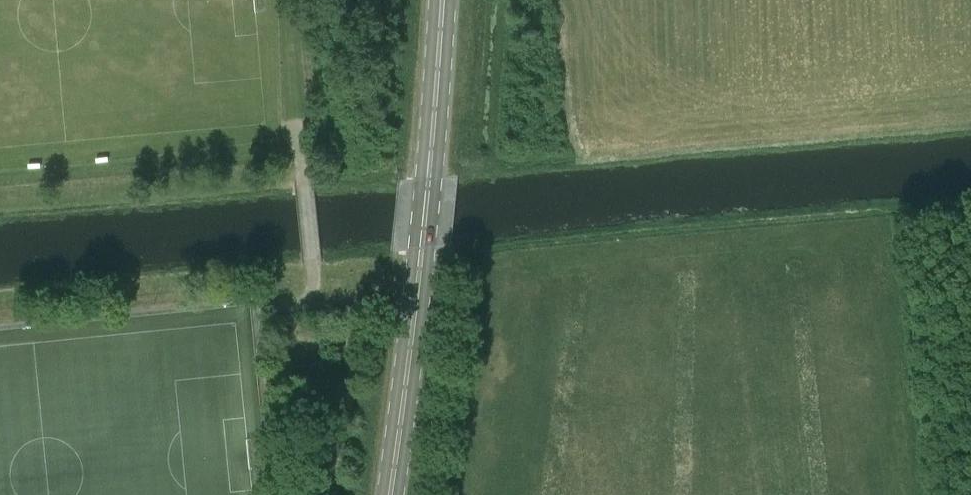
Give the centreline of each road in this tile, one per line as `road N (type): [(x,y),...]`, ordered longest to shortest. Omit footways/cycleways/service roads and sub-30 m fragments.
road 1 (primary): [(382,494),(420,302),(445,0)]

